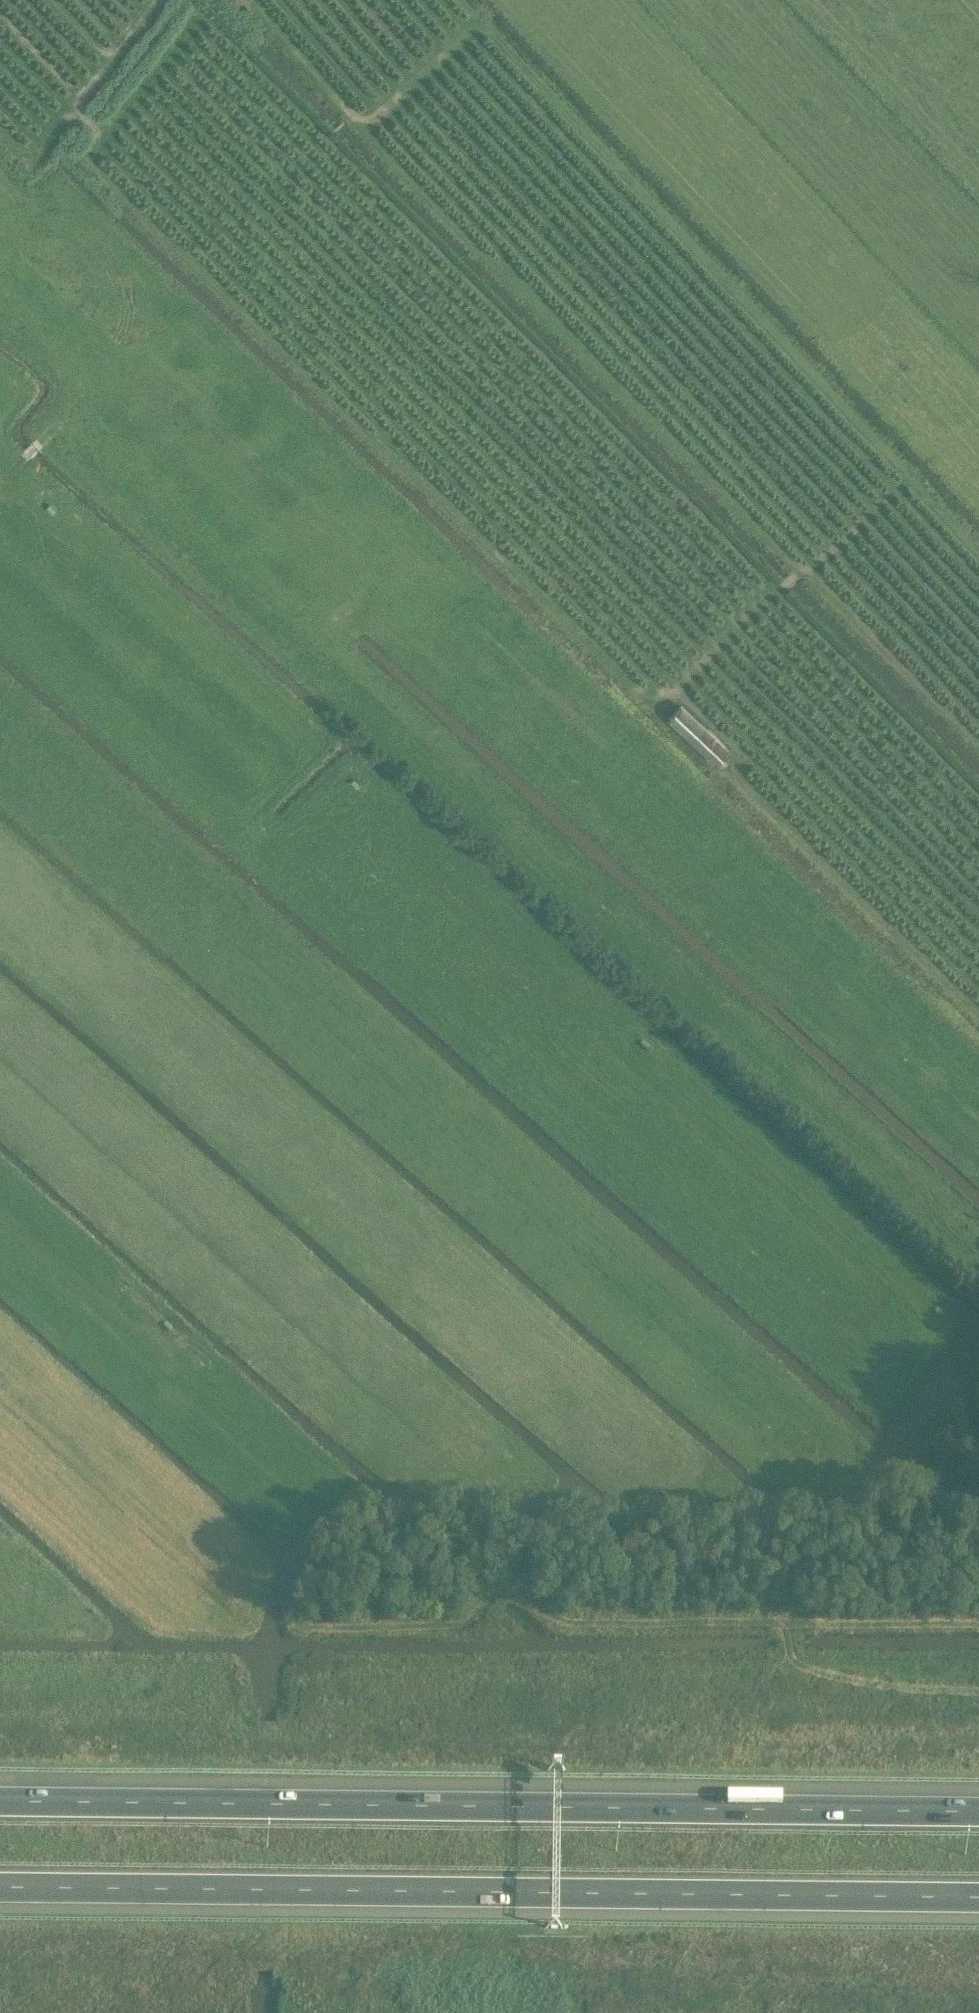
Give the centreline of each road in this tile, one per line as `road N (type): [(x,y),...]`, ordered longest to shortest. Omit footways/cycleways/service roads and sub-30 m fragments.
road 1 (motorway): [(978,1812),(0,1801)]
road 2 (motorway): [(0,1887),(978,1898)]

